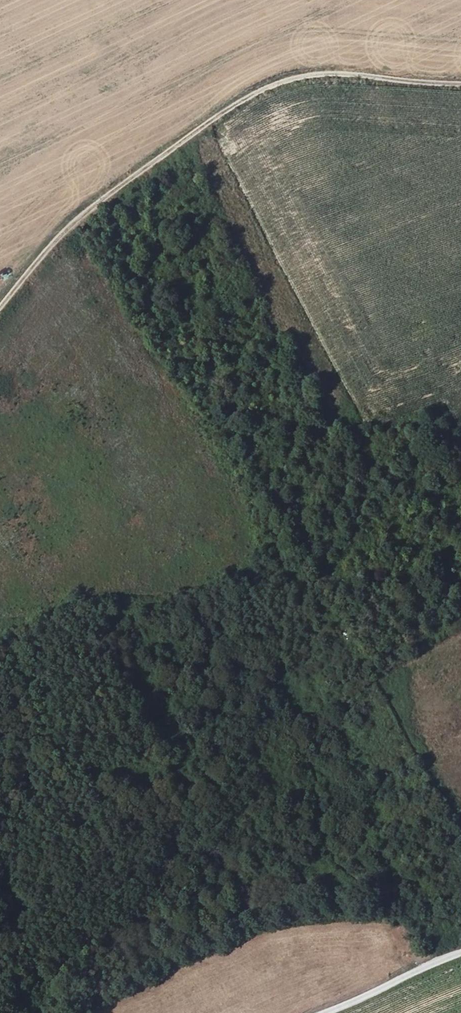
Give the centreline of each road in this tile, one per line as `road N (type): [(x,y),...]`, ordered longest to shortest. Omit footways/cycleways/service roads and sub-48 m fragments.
road 1 (track): [(460,81),(326,74),(266,88),(81,215),(0,302)]
road 2 (track): [(460,956),(313,1012)]

